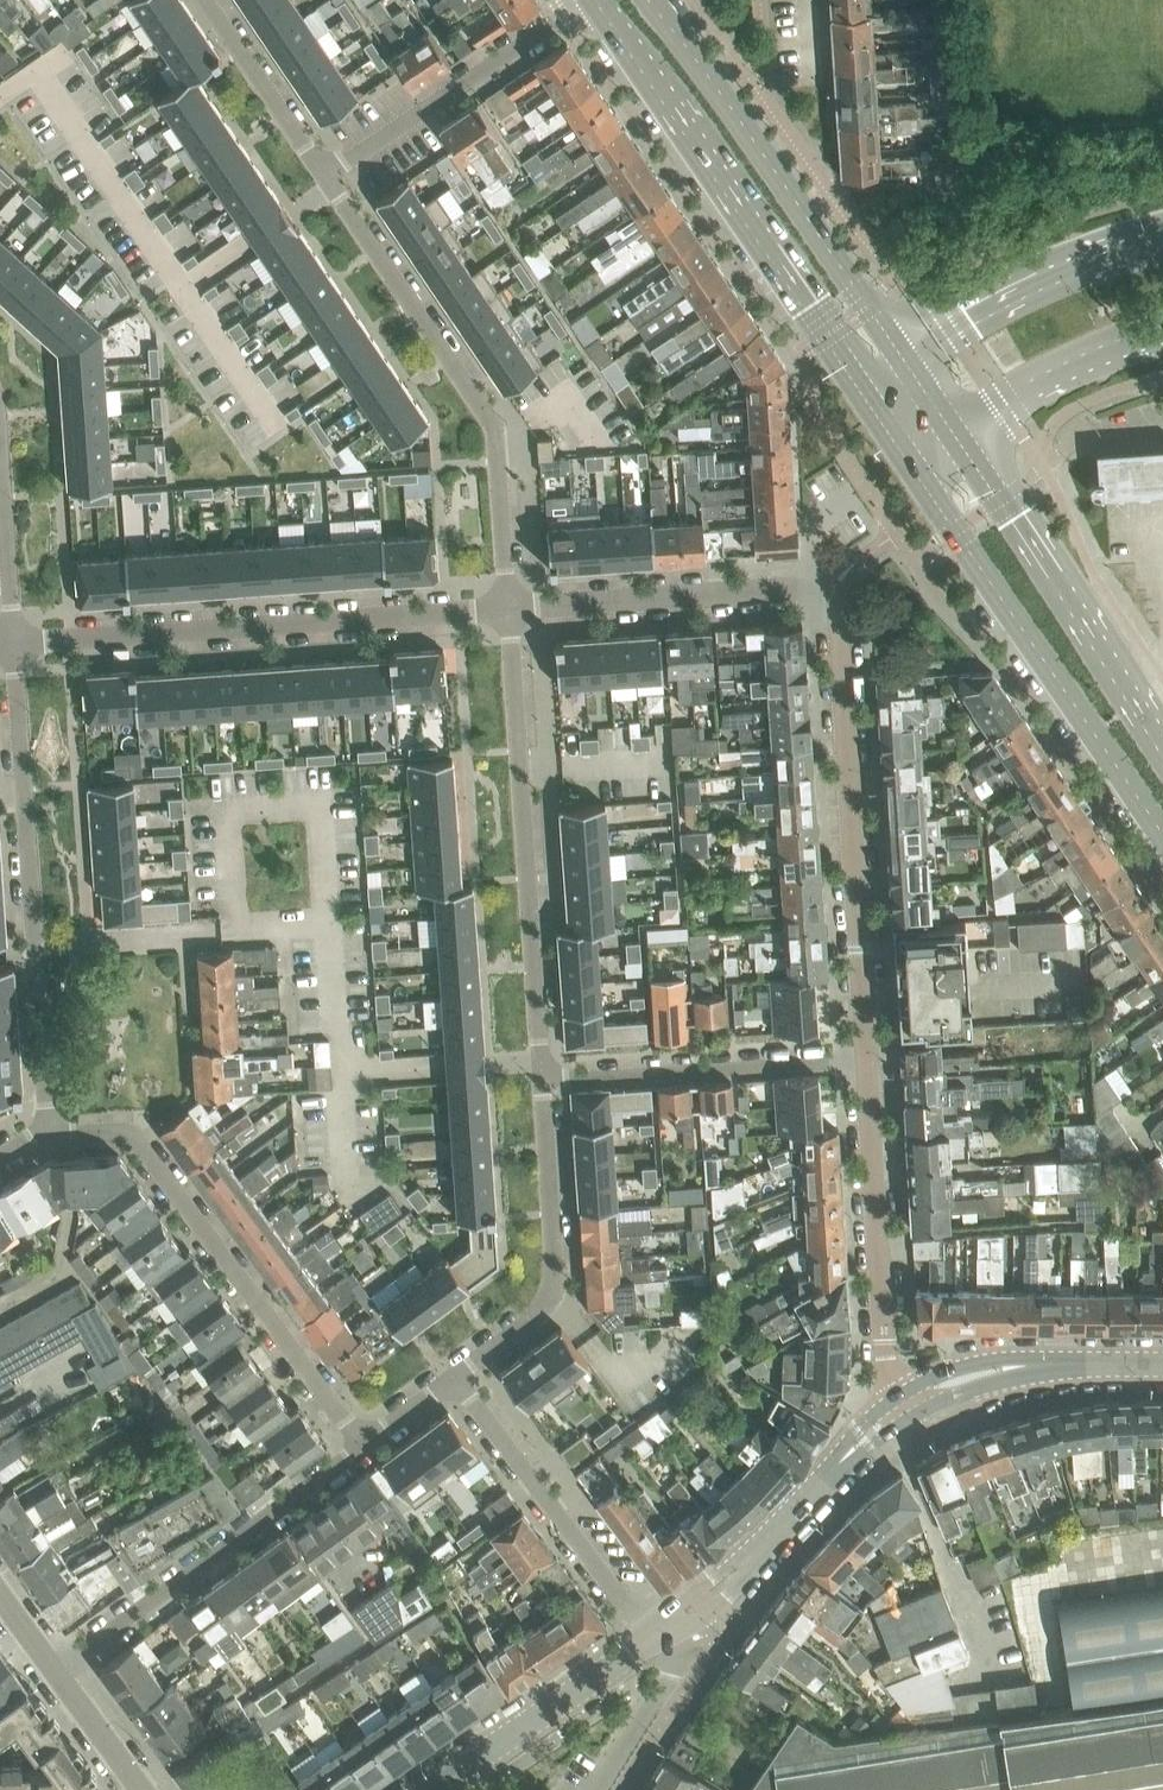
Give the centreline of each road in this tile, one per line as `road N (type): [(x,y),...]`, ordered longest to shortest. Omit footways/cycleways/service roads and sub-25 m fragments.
road 1 (secondary): [(891,424),(1162,842)]
road 2 (residential): [(14,642),(508,606)]
road 3 (residential): [(508,606),(494,425),(326,174)]
road 4 (secondary): [(607,0),(873,397)]
road 5 (residential): [(543,1079),(508,606)]
road 6 (residential): [(48,1126),(134,1134),(366,1444)]
road 7 (residential): [(868,1058),(837,593)]
road 8 (residential): [(15,678),(48,1126)]
road 9 (secondary): [(893,339),(655,0)]
road 10 (residential): [(53,1671),(366,1444)]
road 11 (secondary): [(1162,739),(956,424)]
road 12 (residential): [(458,1379),(544,1306),(554,1285),(543,1079)]
road 13 (residential): [(906,1390),(888,1352),(868,1058)]
road 14 (residential): [(508,606),(816,585),(837,593)]
road 15 (residential): [(868,1058),(543,1079)]
road 16 (residential): [(458,1379),(652,1638)]
road 17 (residential): [(581,0),(326,174)]
road 18 (tertiary): [(1162,230),(1027,270),(893,339)]
road 19 (tertiary): [(426,1789),(652,1638)]
road 20 (residential): [(326,174),(205,0)]
road 21 (tertiary): [(844,1458),(695,1607)]
road 22 (tertiary): [(956,424),(1138,337)]
road 23 (residential): [(0,447),(14,642)]
road 24 (residential): [(597,1789),(670,1674),(652,1638)]
road 25 (residential): [(140,1789),(53,1671)]
road 26 (tertiary): [(1030,1365),(1162,1365)]
road 27 (tertiary): [(1030,1365),(984,1360),(906,1390)]
road 28 (tertiary): [(917,1414),(1030,1365)]

